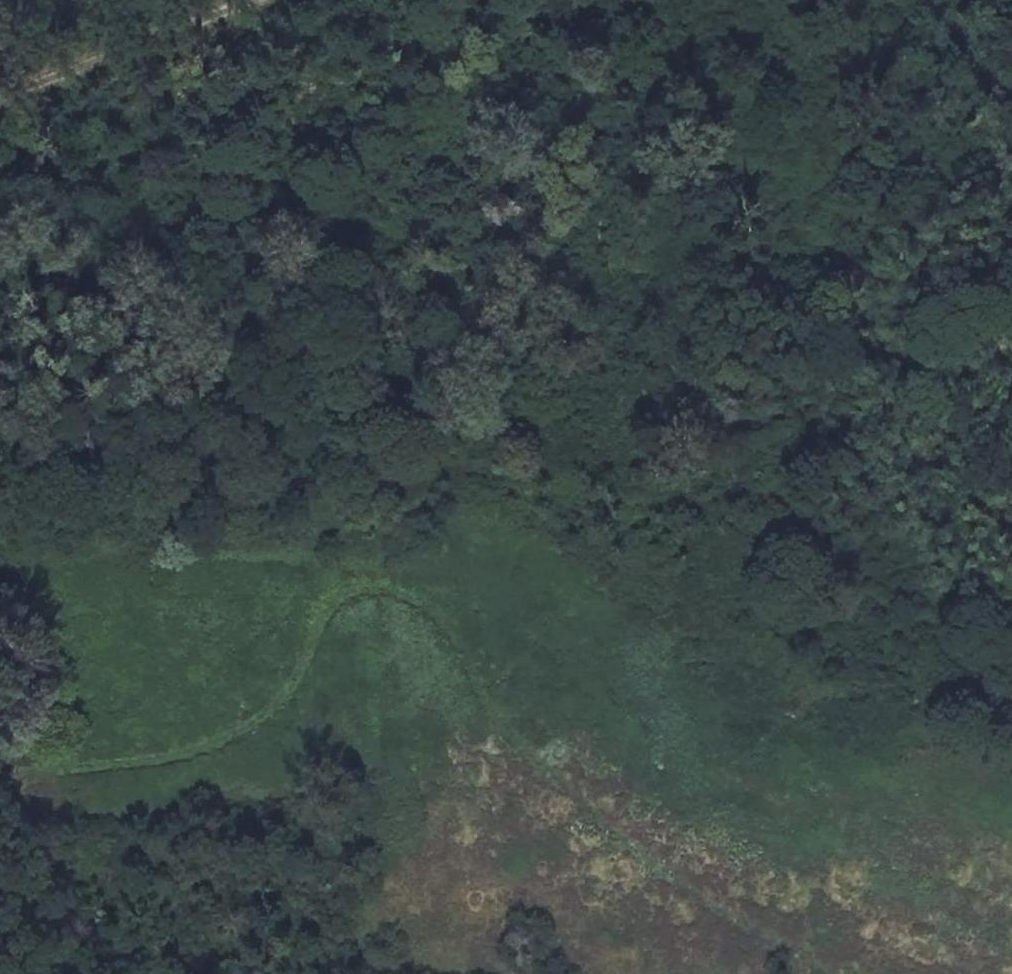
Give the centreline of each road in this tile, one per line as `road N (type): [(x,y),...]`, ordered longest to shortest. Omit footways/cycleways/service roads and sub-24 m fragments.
road 1 (track): [(824,973),(683,885),(482,724),(426,668),(406,615),(370,578),(338,578),(309,611),(304,658),(280,707),(244,747),(172,771),(0,780)]
road 2 (track): [(257,0),(0,110)]

